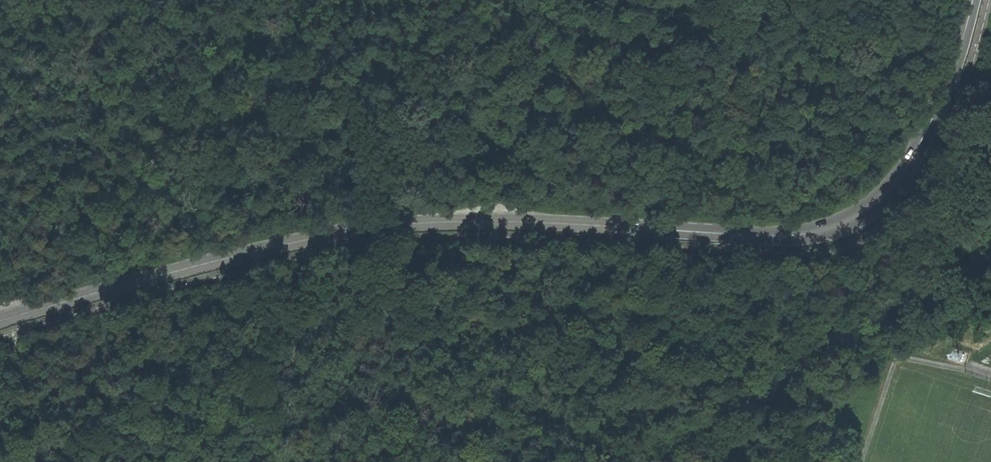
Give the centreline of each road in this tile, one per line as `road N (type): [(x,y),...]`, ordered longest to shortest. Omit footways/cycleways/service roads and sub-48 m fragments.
road 1 (tertiary): [(0,323),(219,261),(405,225),(516,222),(774,237),(833,228),(882,198),(912,159),(950,82),(974,0)]
road 2 (track): [(0,160),(81,142),(130,158),(197,131),(235,147),(312,152),(415,116),(492,135),(524,115),(560,56),(699,0)]
road 3 (track): [(12,334),(54,461)]

